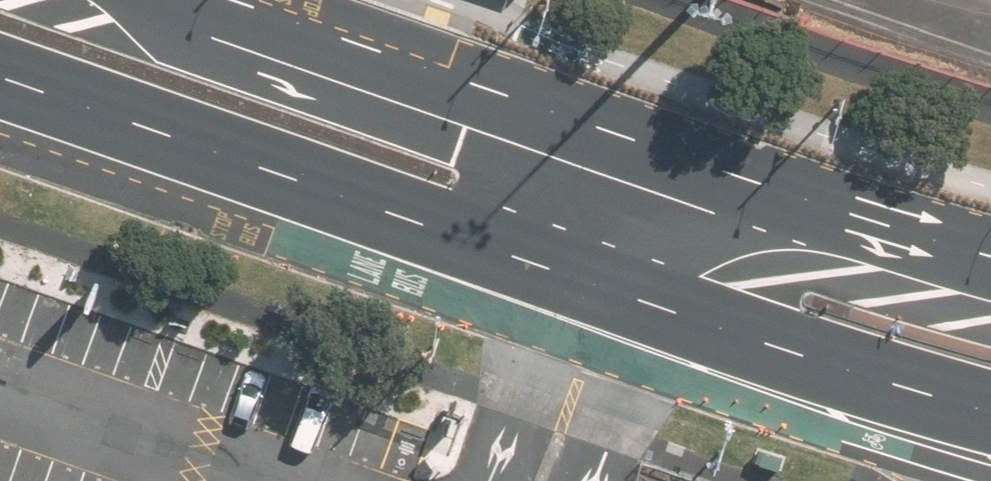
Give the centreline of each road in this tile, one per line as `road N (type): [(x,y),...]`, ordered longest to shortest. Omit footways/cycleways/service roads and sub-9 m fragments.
road 1 (primary): [(990,416),(0,75)]
road 2 (primary): [(254,0),(651,146),(990,251)]

